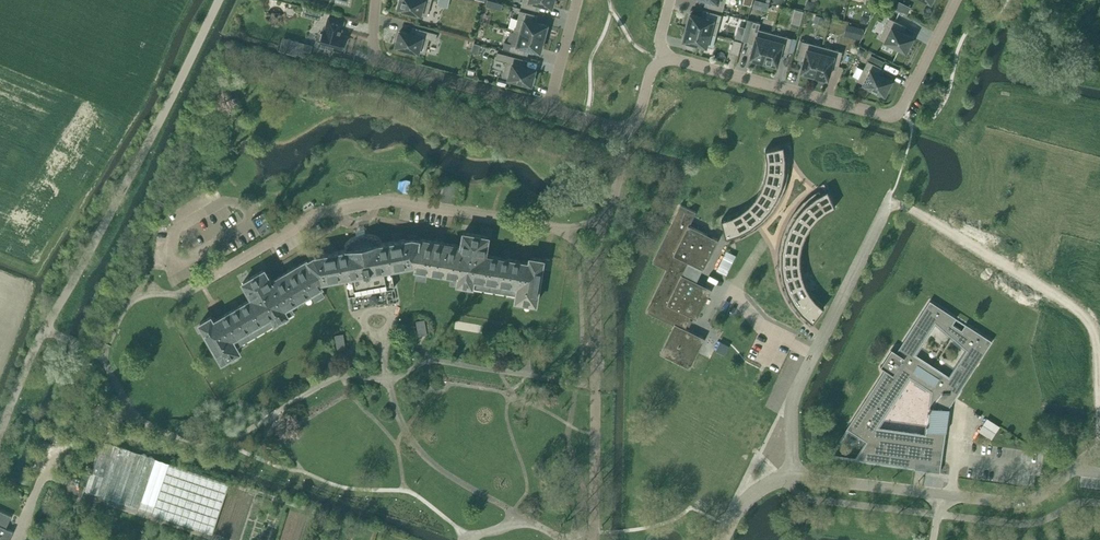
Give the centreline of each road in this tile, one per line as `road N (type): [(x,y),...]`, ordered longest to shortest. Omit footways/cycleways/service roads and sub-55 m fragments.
road 1 (unclassified): [(790,479),(791,407),(892,200),(1086,318),(1099,407)]
road 2 (residential): [(102,354),(147,291),(181,295),(340,209),(401,204),(568,230)]
road 3 (residential): [(959,0),(895,119),(663,56)]
road 4 (unclassified): [(221,0),(45,329)]
road 5 (residential): [(129,408),(171,435),(221,443),(345,375),(393,381)]
road 6 (unclassified): [(790,479),(1022,502),(1056,484)]
road 7 (residential): [(548,111),(378,65),(378,0)]
road 8 (residential): [(393,381),(433,360),(596,387)]
road 9 (residential): [(518,514),(430,457),(406,427),(393,381)]
road 10 (residential): [(18,539),(50,464),(129,408)]
road 11 (residential): [(593,531),(596,387)]
road 12 (residential): [(596,387),(592,258)]

